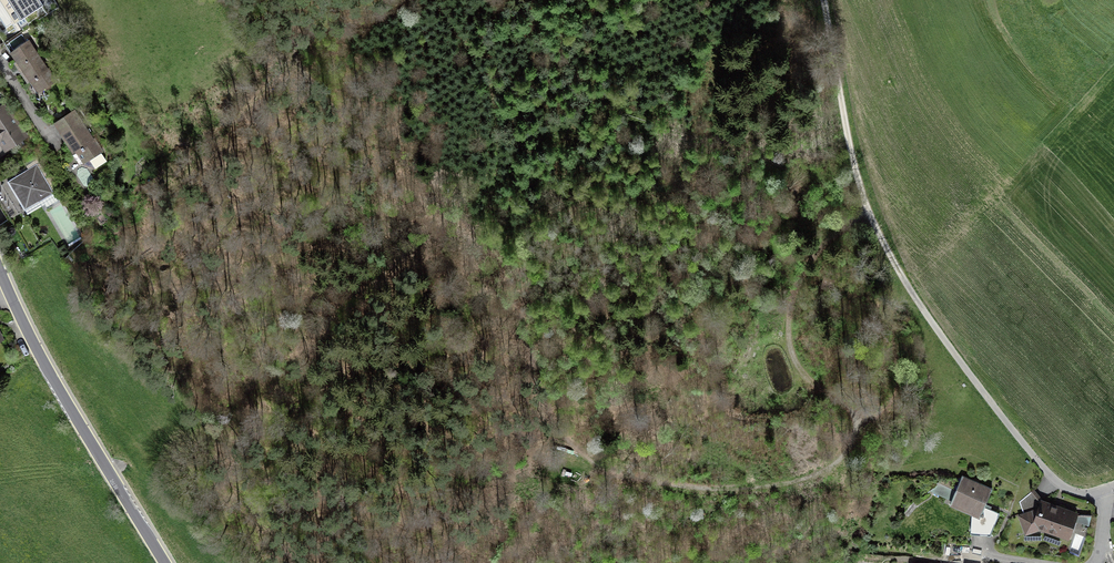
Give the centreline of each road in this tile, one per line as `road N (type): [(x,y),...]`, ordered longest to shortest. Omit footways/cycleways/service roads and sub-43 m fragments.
road 1 (track): [(553,424),(603,467),(661,482),(725,489),(825,471),(846,452),(857,420),(795,362),(791,309),(810,258),(868,211)]
road 2 (tertiary): [(0,269),(51,375),(164,562)]
road 3 (residential): [(1113,486),(1086,495),(1054,480),(906,283)]
road 4 (track): [(906,283),(860,186),(824,0)]

